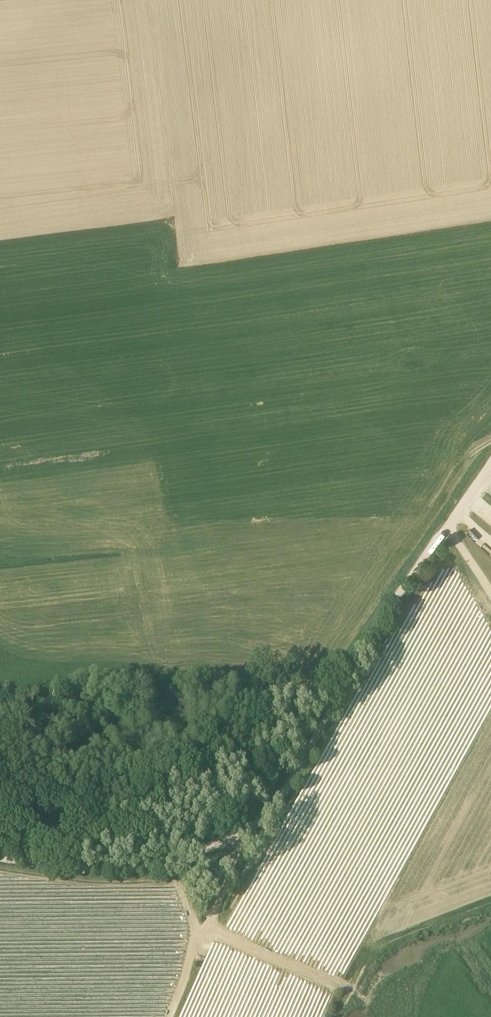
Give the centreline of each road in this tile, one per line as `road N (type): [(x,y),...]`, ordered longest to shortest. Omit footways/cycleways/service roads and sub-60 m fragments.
road 1 (track): [(0,858),(140,869),(224,845),(261,823),(377,631),(490,467)]
road 2 (track): [(171,1016),(224,893),(234,858),(224,845)]

